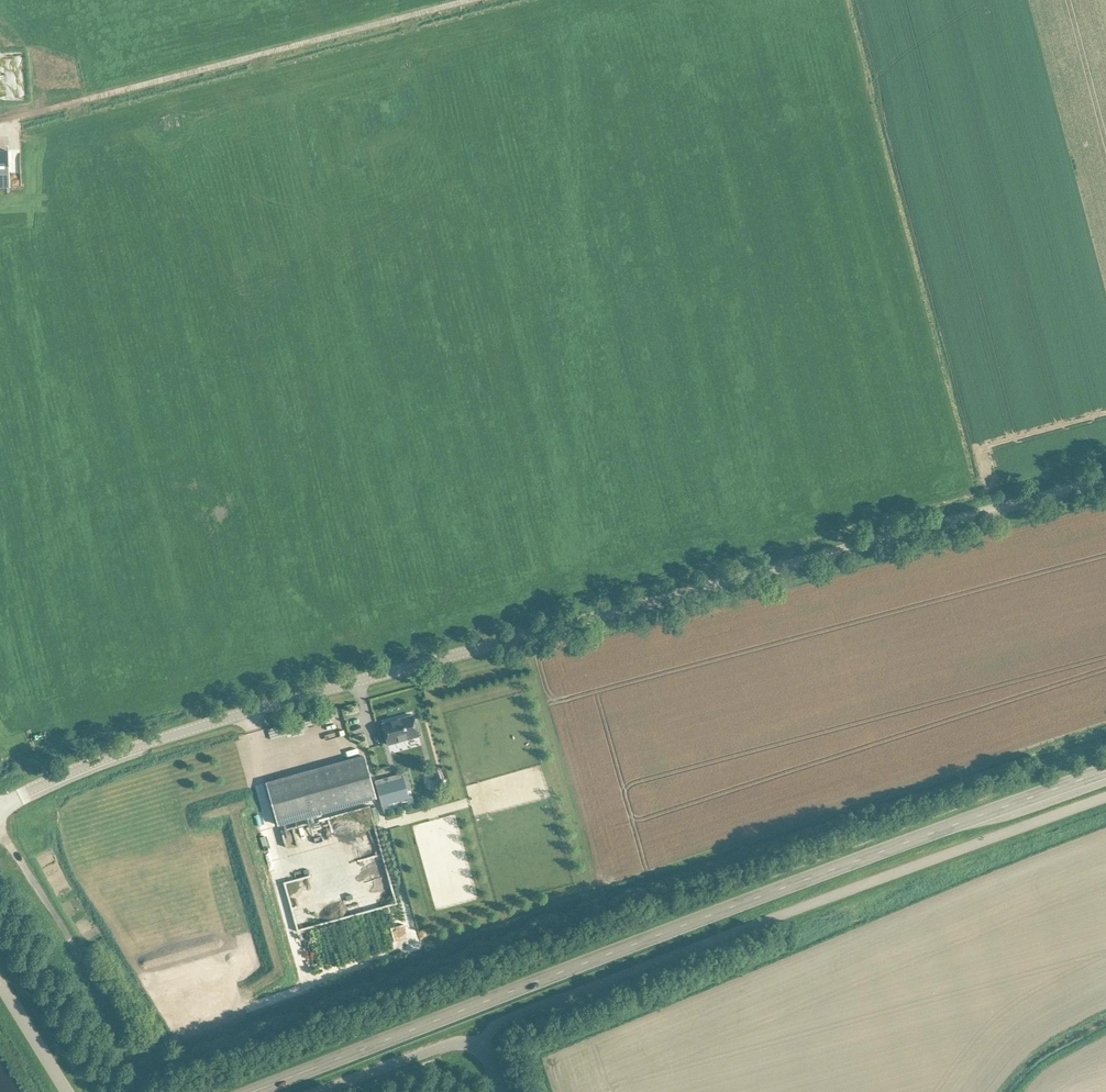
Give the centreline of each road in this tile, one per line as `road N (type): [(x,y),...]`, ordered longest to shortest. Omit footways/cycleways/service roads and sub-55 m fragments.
road 1 (unclassified): [(0,814),(77,772),(193,727),(1105,482)]
road 2 (secondary): [(466,1008),(1105,773)]
road 3 (unclassified): [(510,1019),(1105,798)]
road 4 (secondary): [(251,1091),(466,1008)]
road 5 (unclassified): [(117,1017),(0,829)]
road 6 (unclassified): [(317,1091),(448,1043)]
road 7 (unclassified): [(66,1091),(0,983)]

